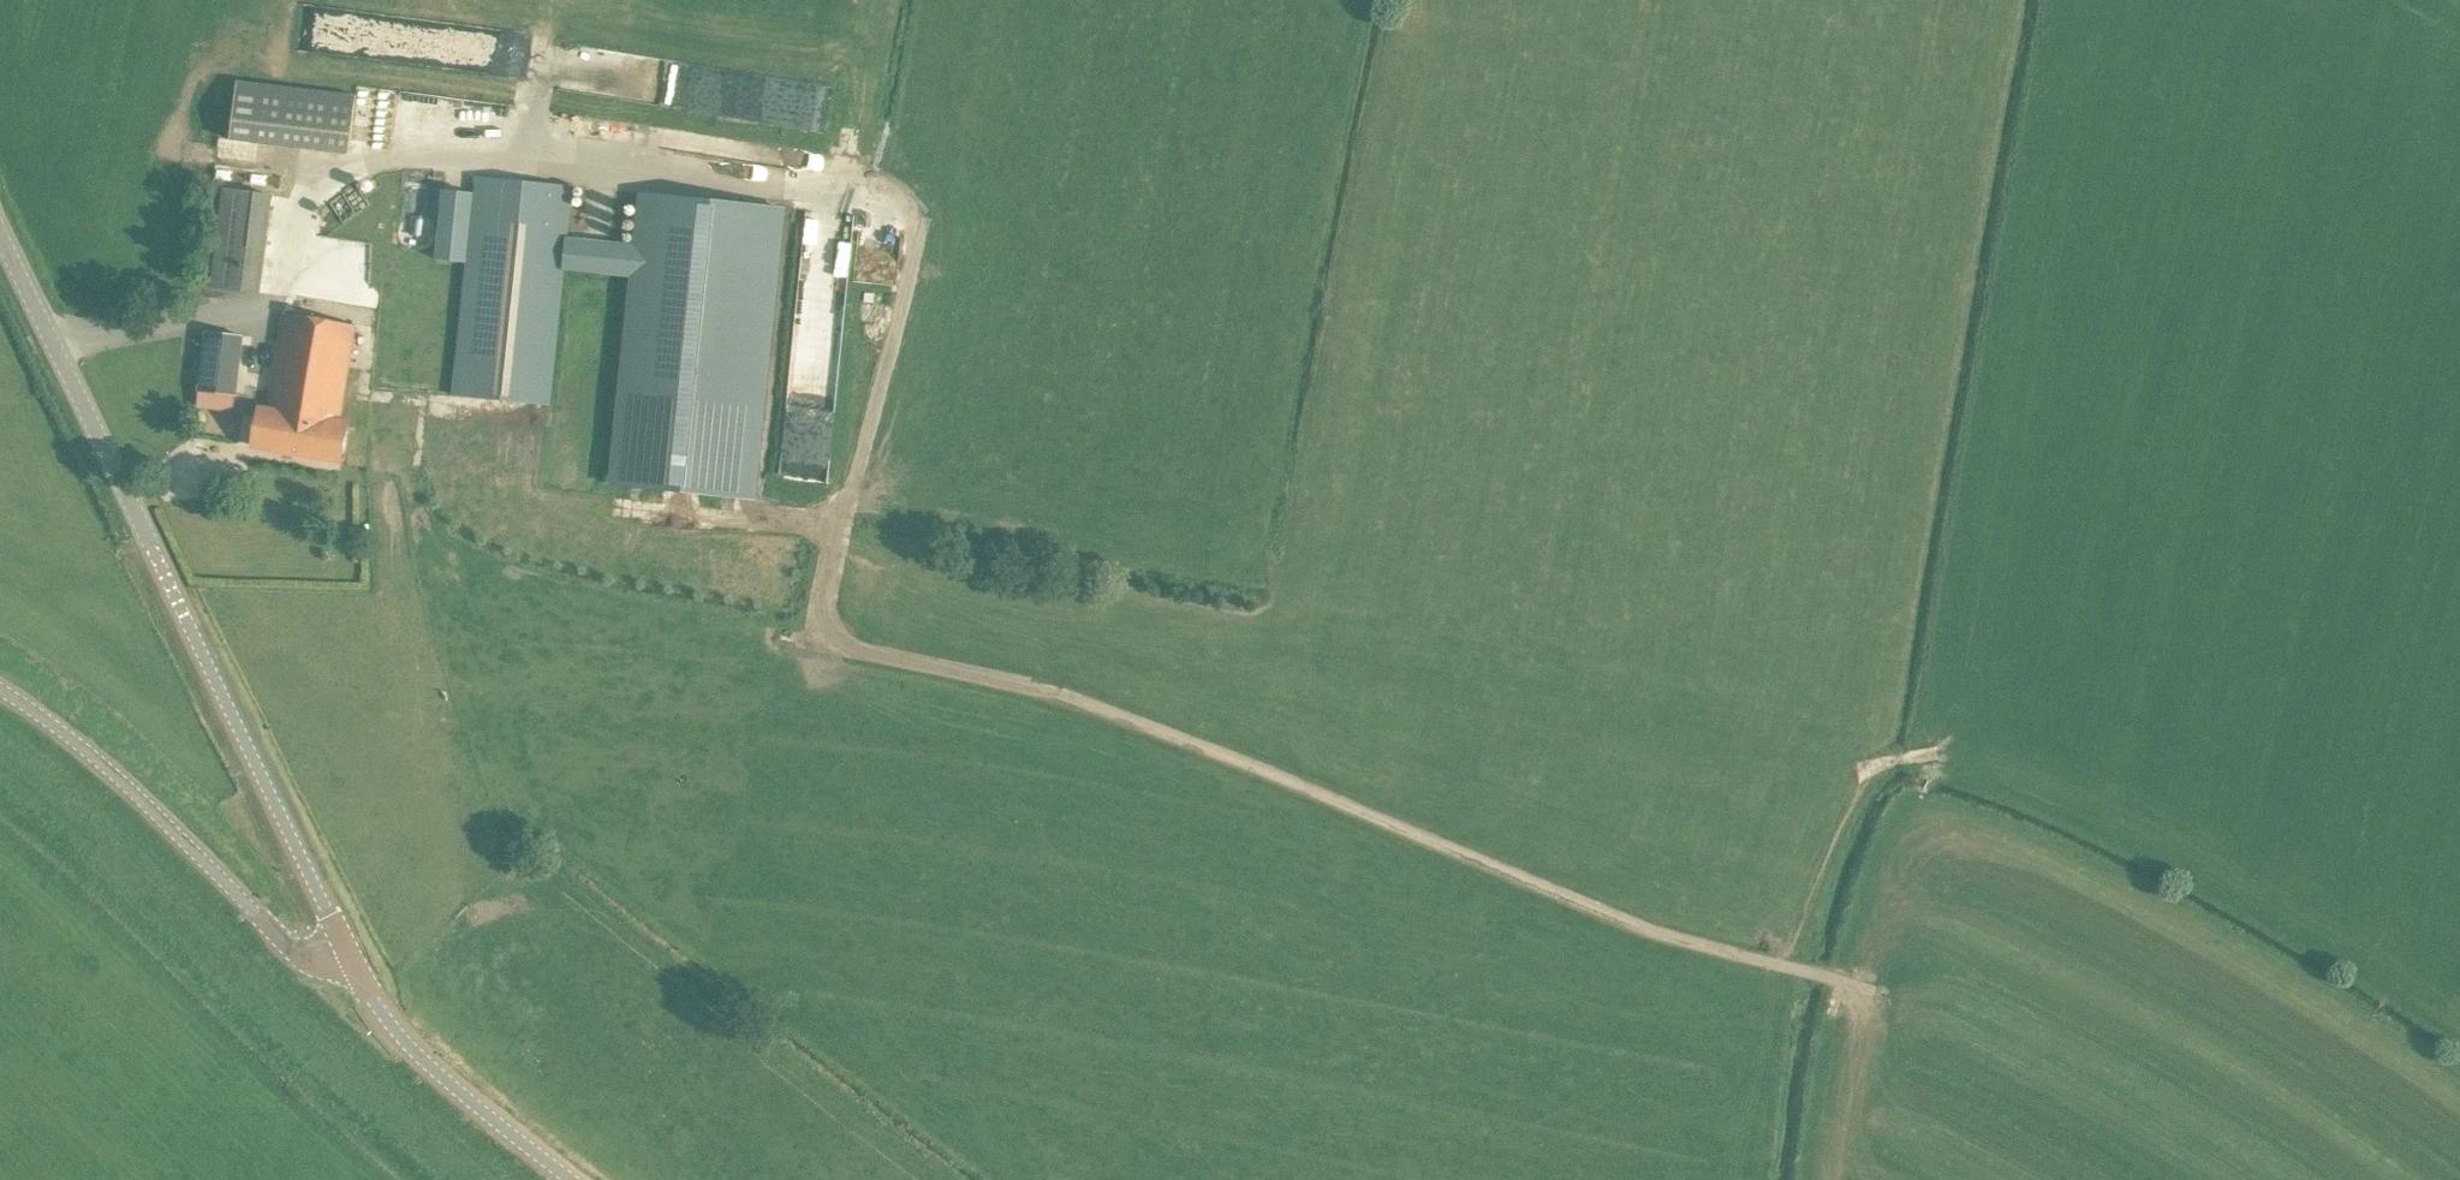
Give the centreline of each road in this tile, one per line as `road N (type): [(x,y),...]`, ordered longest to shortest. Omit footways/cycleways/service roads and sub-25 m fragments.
road 1 (tertiary): [(354,962),(125,514),(0,236)]
road 2 (unclassified): [(354,962),(296,952),(133,797),(0,698)]
road 3 (tertiary): [(578,1179),(393,1030),(354,962)]

